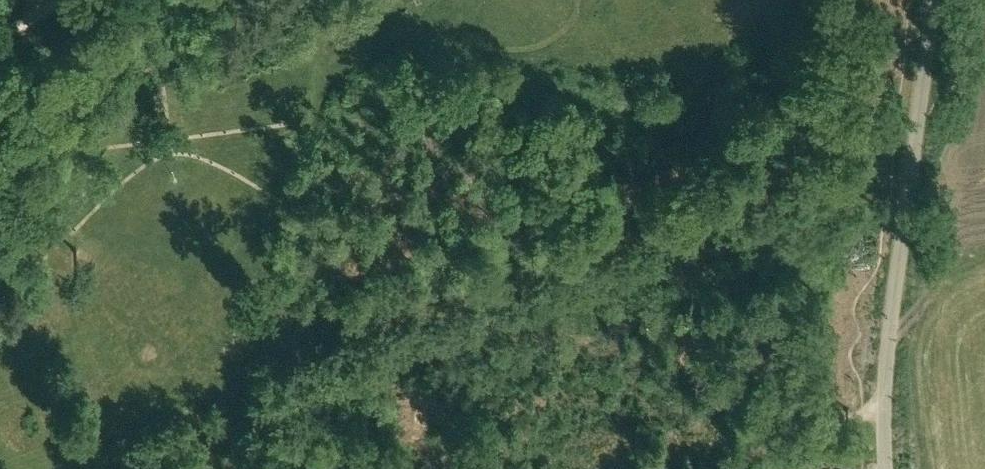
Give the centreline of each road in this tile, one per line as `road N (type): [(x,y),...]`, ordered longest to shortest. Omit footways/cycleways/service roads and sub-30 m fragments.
road 1 (unclassified): [(886,468),(891,332),(935,0)]
road 2 (track): [(758,468),(886,410)]

